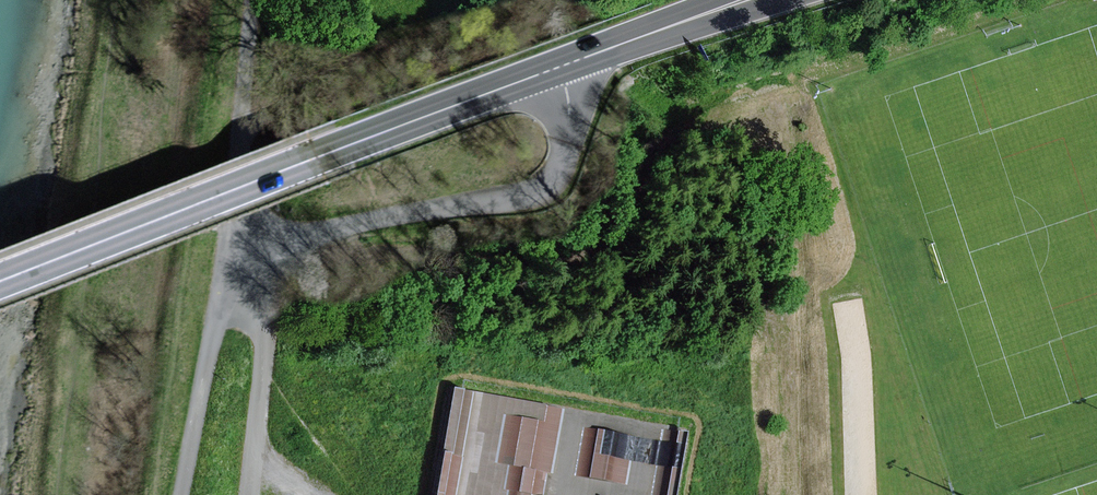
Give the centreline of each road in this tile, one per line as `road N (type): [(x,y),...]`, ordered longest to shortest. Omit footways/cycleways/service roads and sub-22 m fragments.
road 1 (primary): [(562,65),(0,281)]
road 2 (unclassified): [(562,65),(556,170),(538,192),(228,244)]
road 3 (unclassified): [(228,244),(188,494)]
road 4 (unclassified): [(253,0),(228,244)]
road 5 (primary): [(749,0),(562,65)]

